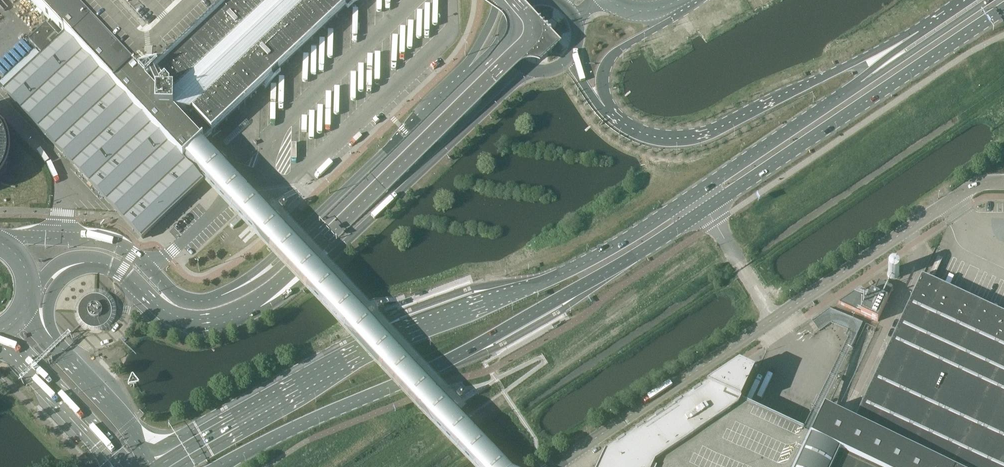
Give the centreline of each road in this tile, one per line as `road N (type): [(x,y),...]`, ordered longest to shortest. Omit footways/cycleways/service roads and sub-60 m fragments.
road 1 (primary): [(697,193),(580,266),(395,336),(157,466)]
road 2 (primary): [(221,466),(468,350),(707,209)]
road 3 (primary): [(707,209),(1003,5)]
road 4 (unclassified): [(1003,182),(968,190),(775,320)]
road 5 (unclassified): [(554,466),(775,320)]
road 6 (primary): [(989,0),(780,137)]
road 7 (trunk): [(968,0),(780,137)]
road 8 (unclassified): [(154,466),(22,313)]
road 9 (unclassified): [(0,332),(124,466)]
road 10 (unclassified): [(775,320),(707,209)]

